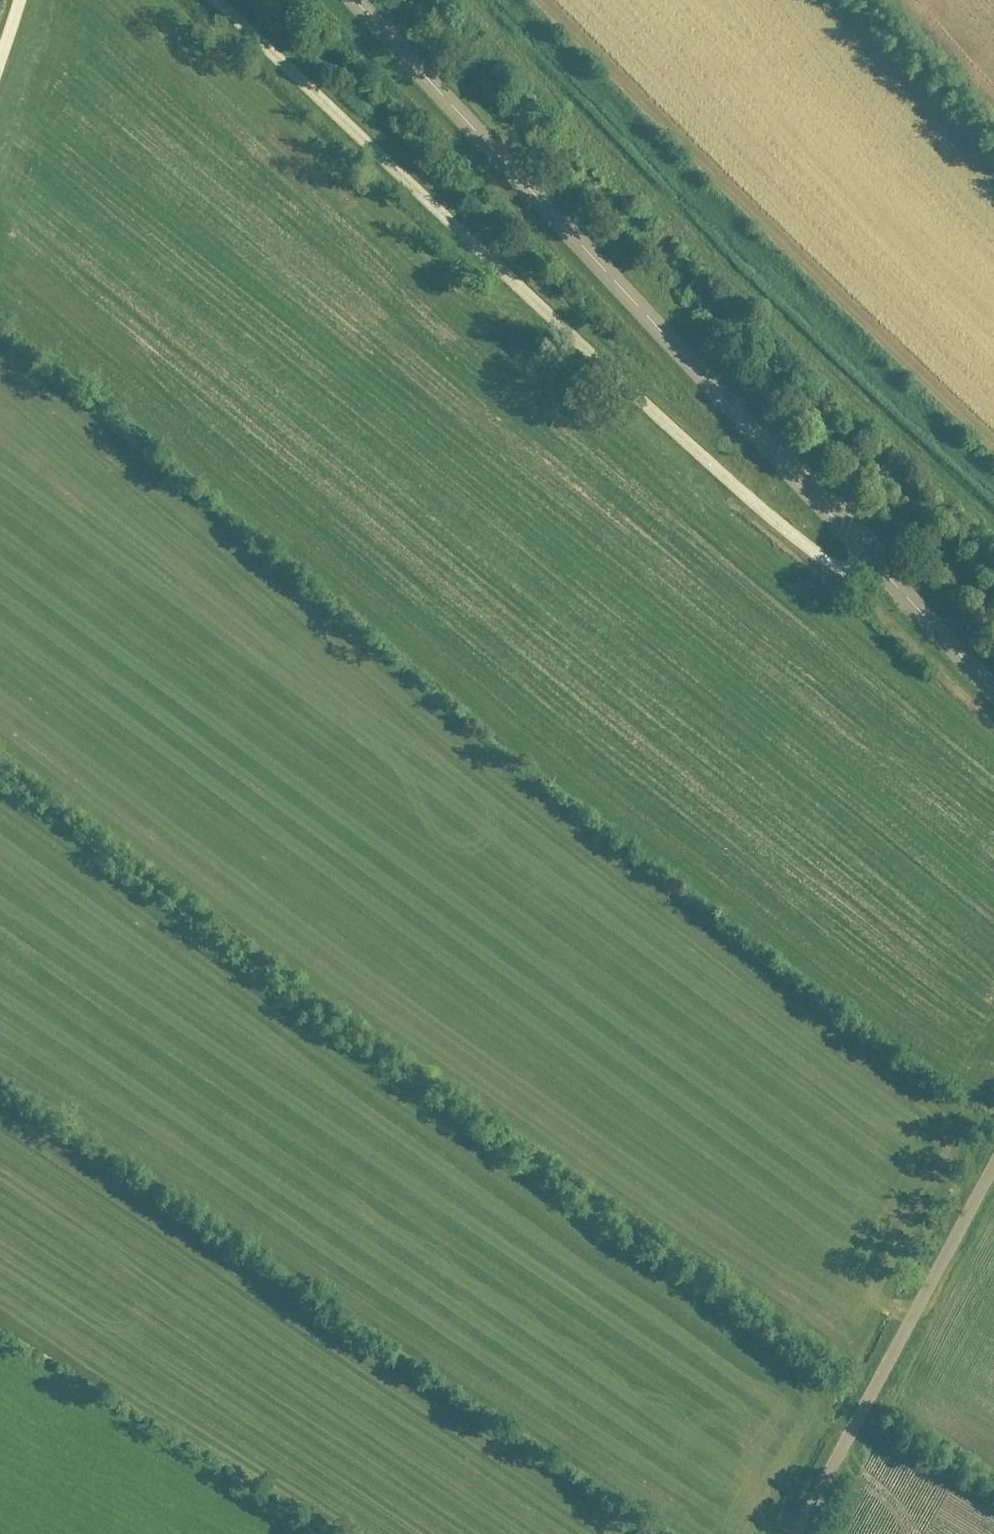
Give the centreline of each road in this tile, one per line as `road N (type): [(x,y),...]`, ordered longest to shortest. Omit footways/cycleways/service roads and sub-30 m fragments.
road 1 (unclassified): [(993,694),(353,0)]
road 2 (unclassified): [(796,1533),(993,1166)]

